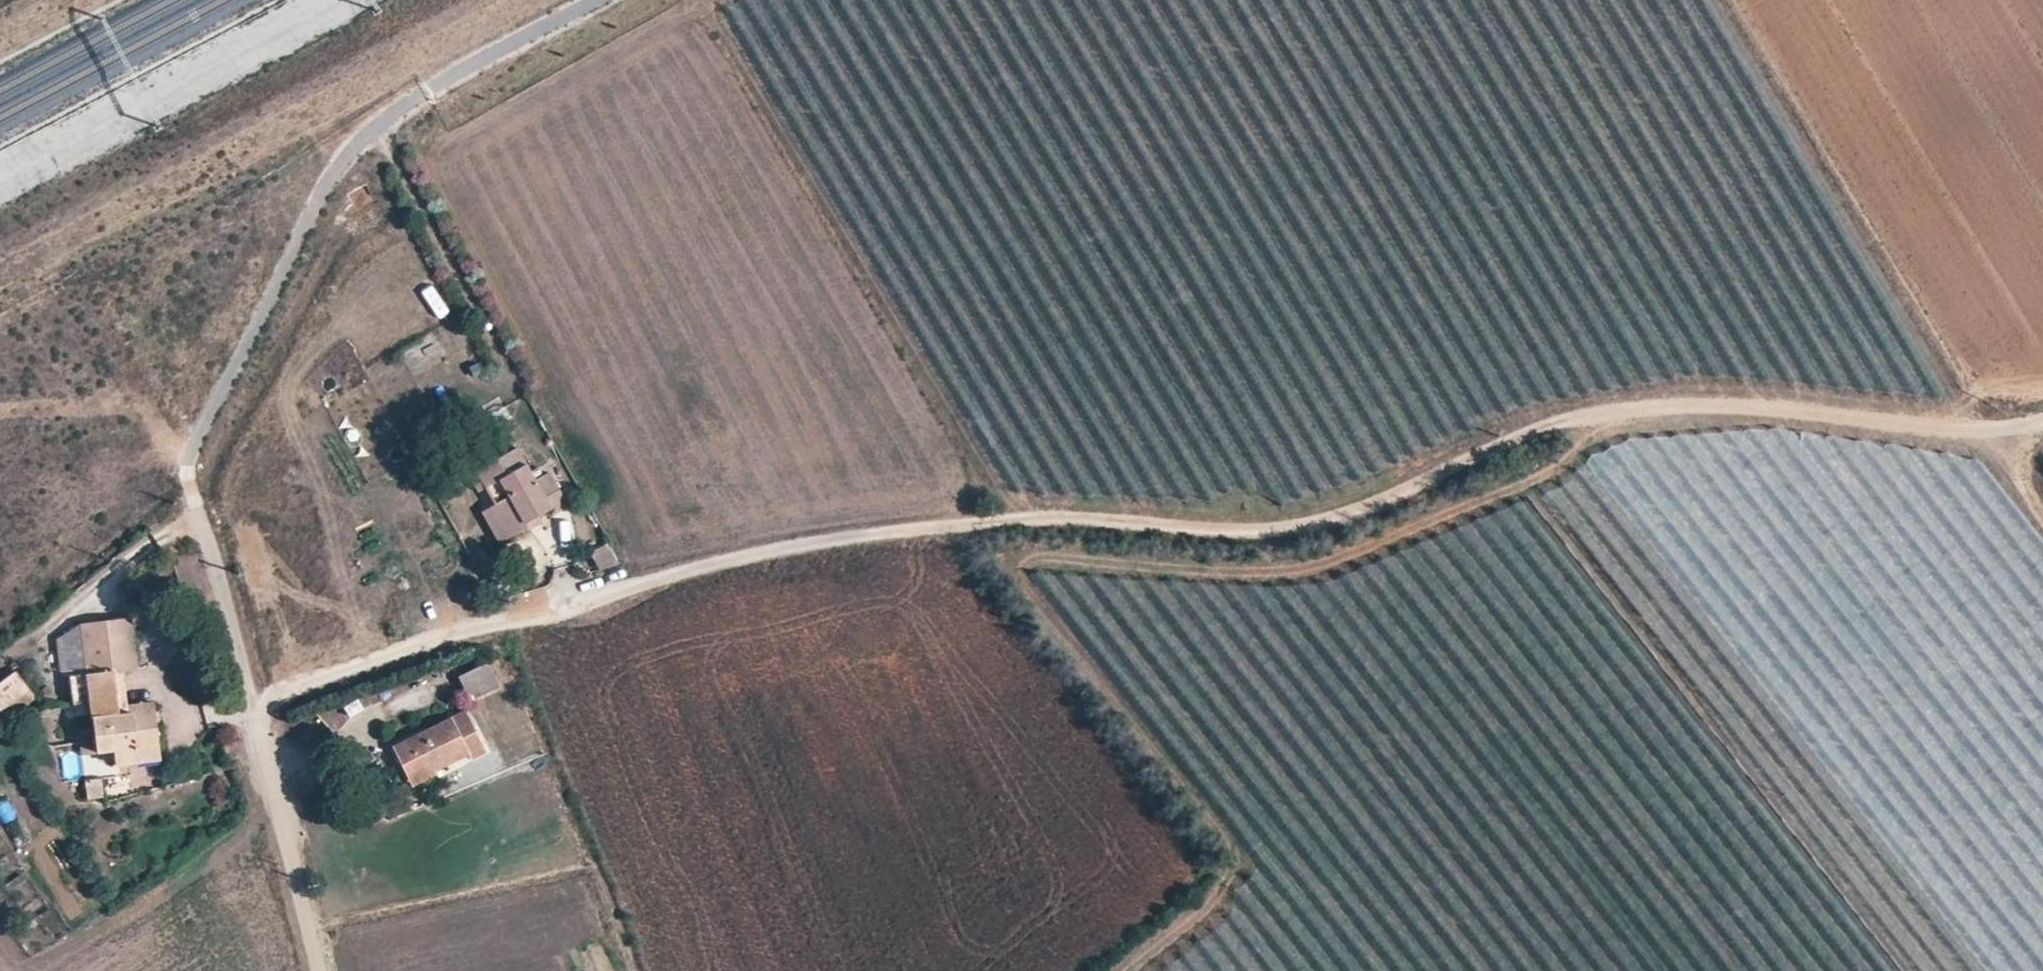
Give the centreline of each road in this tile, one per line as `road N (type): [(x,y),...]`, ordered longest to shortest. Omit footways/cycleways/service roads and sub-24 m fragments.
road 1 (unclassified): [(2042,425),(1955,428),(1695,408),(1578,426),(1370,510),(1278,534),(1019,523),(906,529),(740,555),(402,652),(254,710)]
road 2 (unclassified): [(254,710),(317,970)]
road 3 (unclassified): [(189,478),(254,710)]

